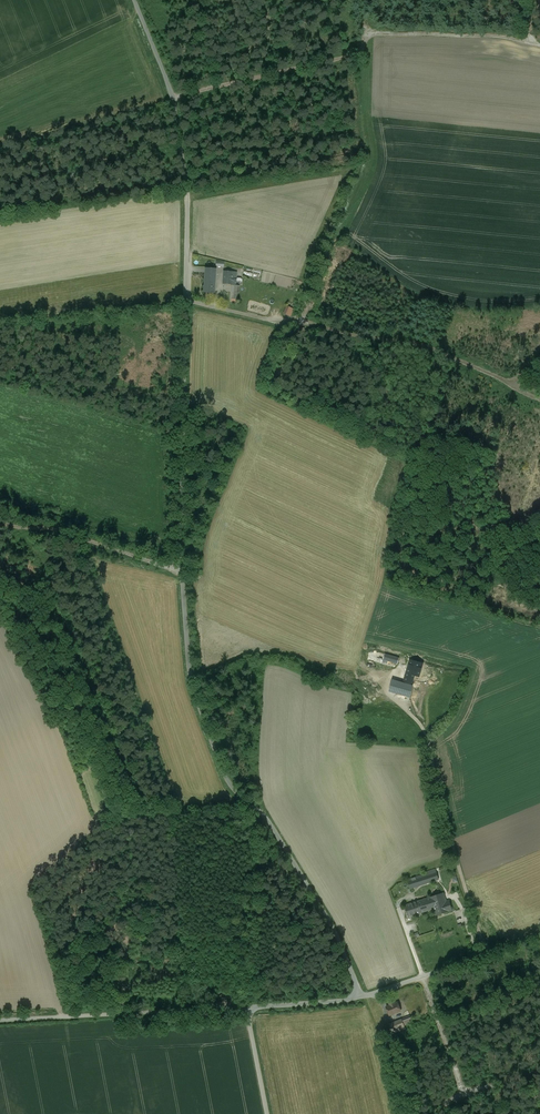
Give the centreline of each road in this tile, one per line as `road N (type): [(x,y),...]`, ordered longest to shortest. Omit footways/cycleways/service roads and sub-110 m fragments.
road 1 (unclassified): [(187,301),(181,570),(190,674),(228,779),(286,850),(334,930),(360,996)]
road 2 (track): [(539,44),(503,35),(371,34),(360,56),(172,100)]
road 3 (unclassified): [(132,0),(173,103),(188,189),(187,301)]
road 4 (unclassified): [(488,954),(446,827),(427,739),(404,706)]
road 5 (unclassified): [(246,1006),(0,1020)]
road 6 (unclassified): [(488,954),(360,996)]

